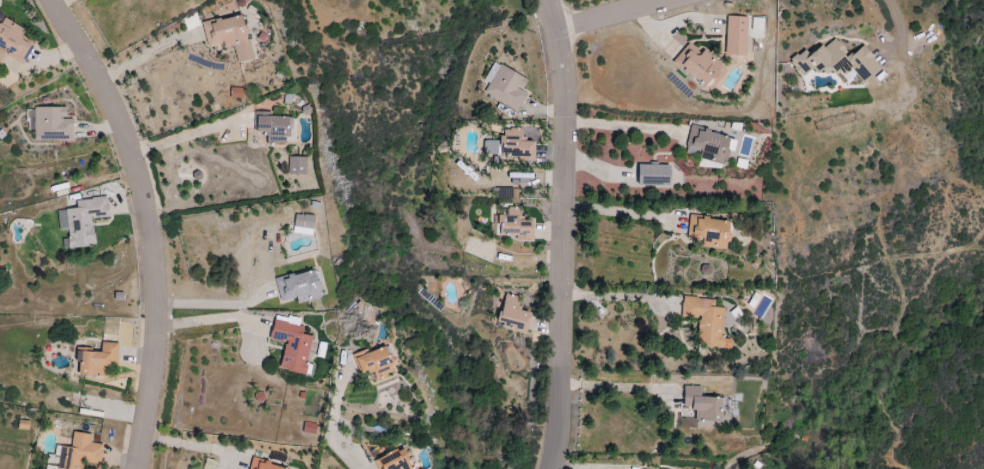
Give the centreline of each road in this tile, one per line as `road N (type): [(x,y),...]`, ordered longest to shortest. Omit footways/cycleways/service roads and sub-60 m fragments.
road 1 (residential): [(131,468),(151,347),(147,234),(121,134),(51,0)]
road 2 (residential): [(549,0),(562,113),(550,468)]
road 3 (residential): [(557,37),(696,0)]

